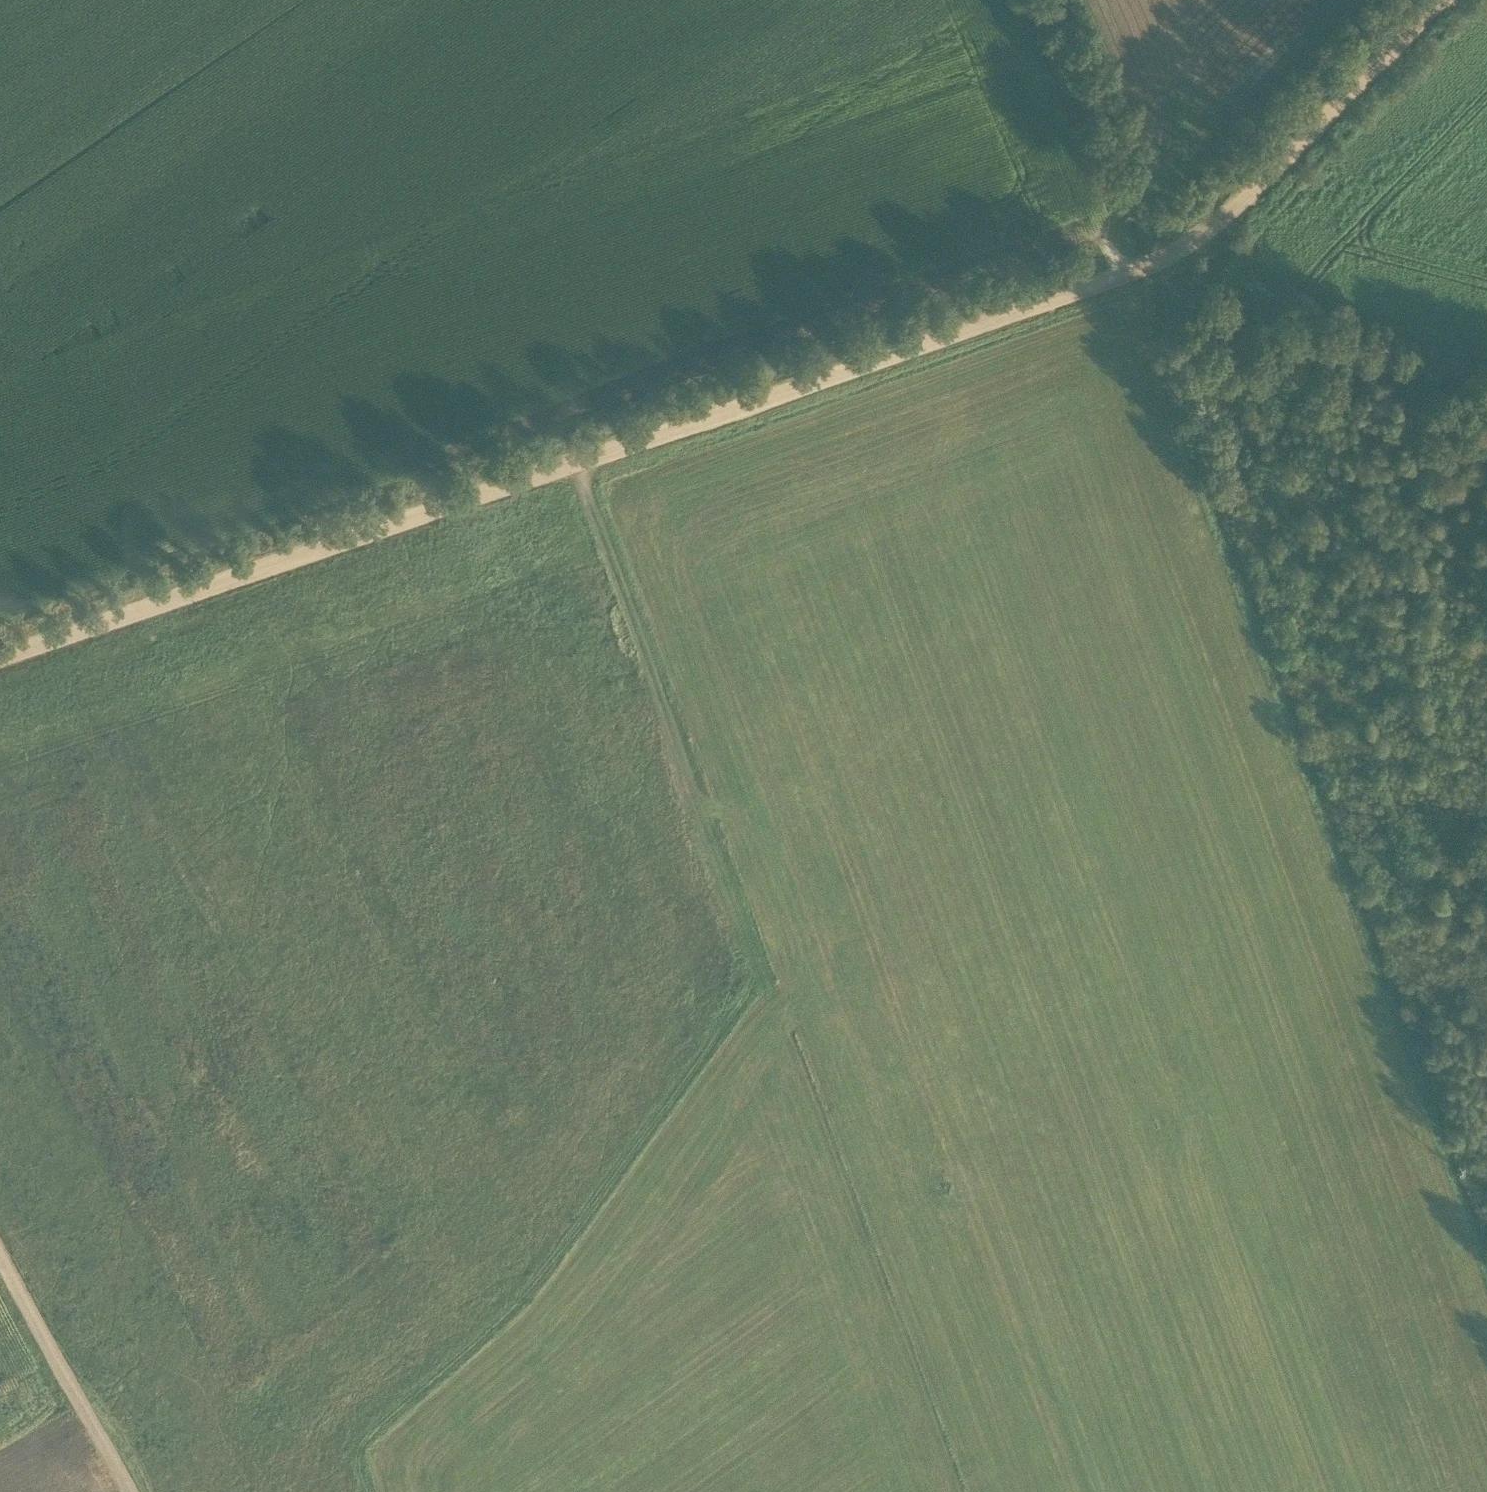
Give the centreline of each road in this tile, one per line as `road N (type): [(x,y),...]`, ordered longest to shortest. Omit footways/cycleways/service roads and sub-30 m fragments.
road 1 (track): [(0,657),(1149,267)]
road 2 (track): [(1149,267),(1202,244),(1440,0)]
road 3 (track): [(0,1253),(124,1491)]

